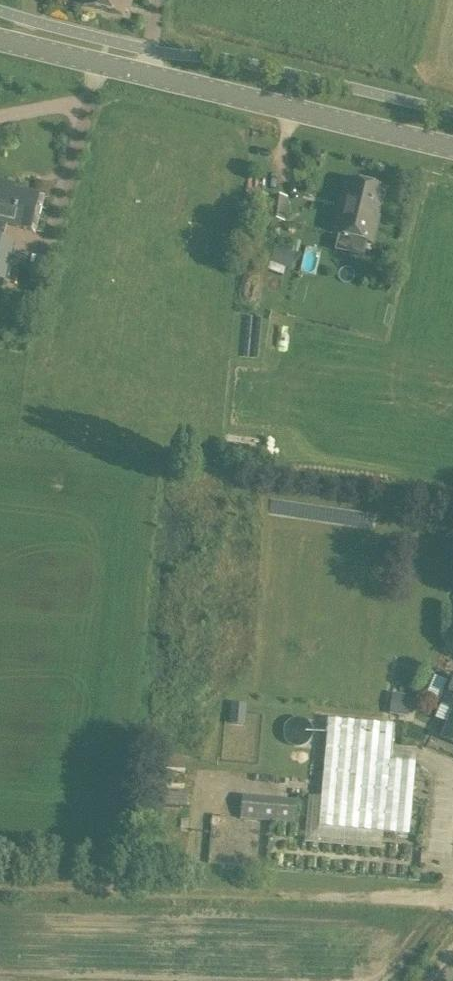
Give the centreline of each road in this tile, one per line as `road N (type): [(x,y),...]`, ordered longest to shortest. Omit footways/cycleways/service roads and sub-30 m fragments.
road 1 (secondary): [(0,40),(452,148)]
road 2 (track): [(452,899),(140,891)]

